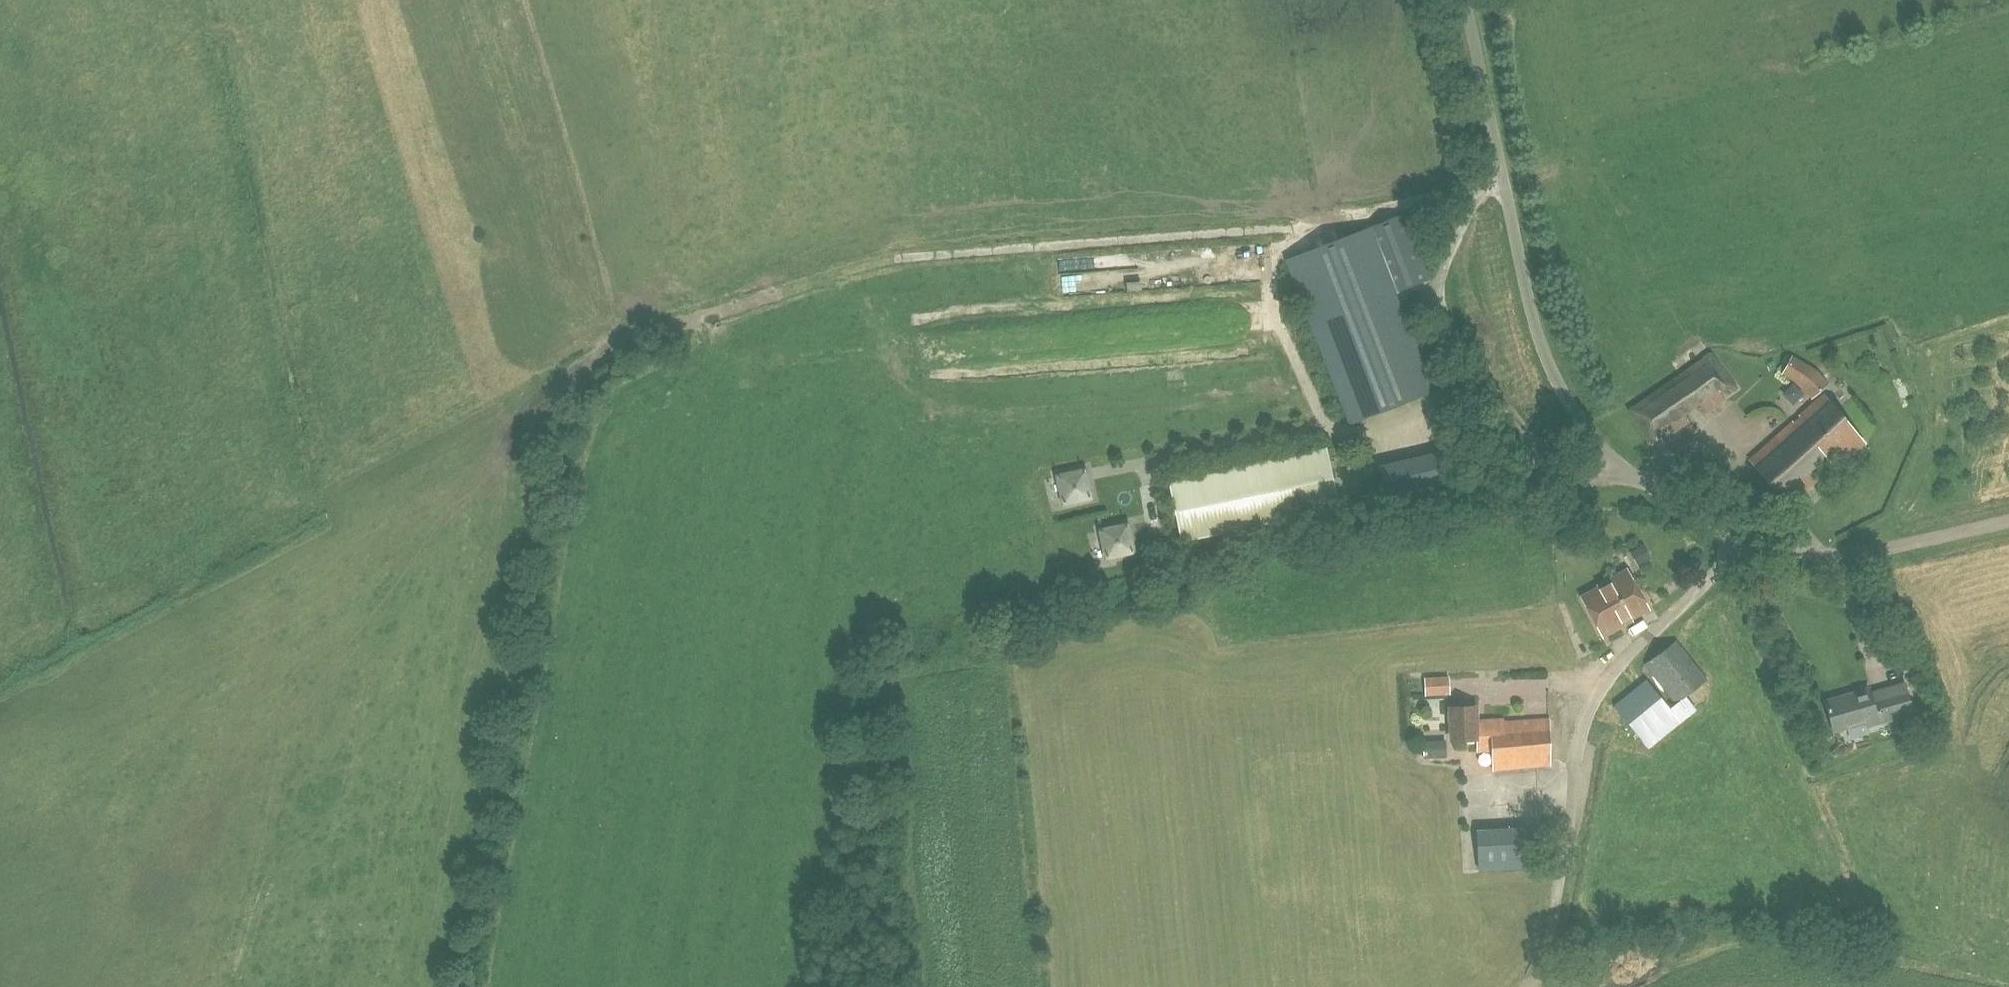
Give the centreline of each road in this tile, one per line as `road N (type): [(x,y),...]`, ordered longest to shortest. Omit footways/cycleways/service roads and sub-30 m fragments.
road 1 (unclassified): [(1744,539),(1629,473),(1560,407),(1520,275),(1461,0)]
road 2 (unclassified): [(1537,968),(1603,691),(1744,539)]
road 3 (track): [(1843,556),(2008,522)]

